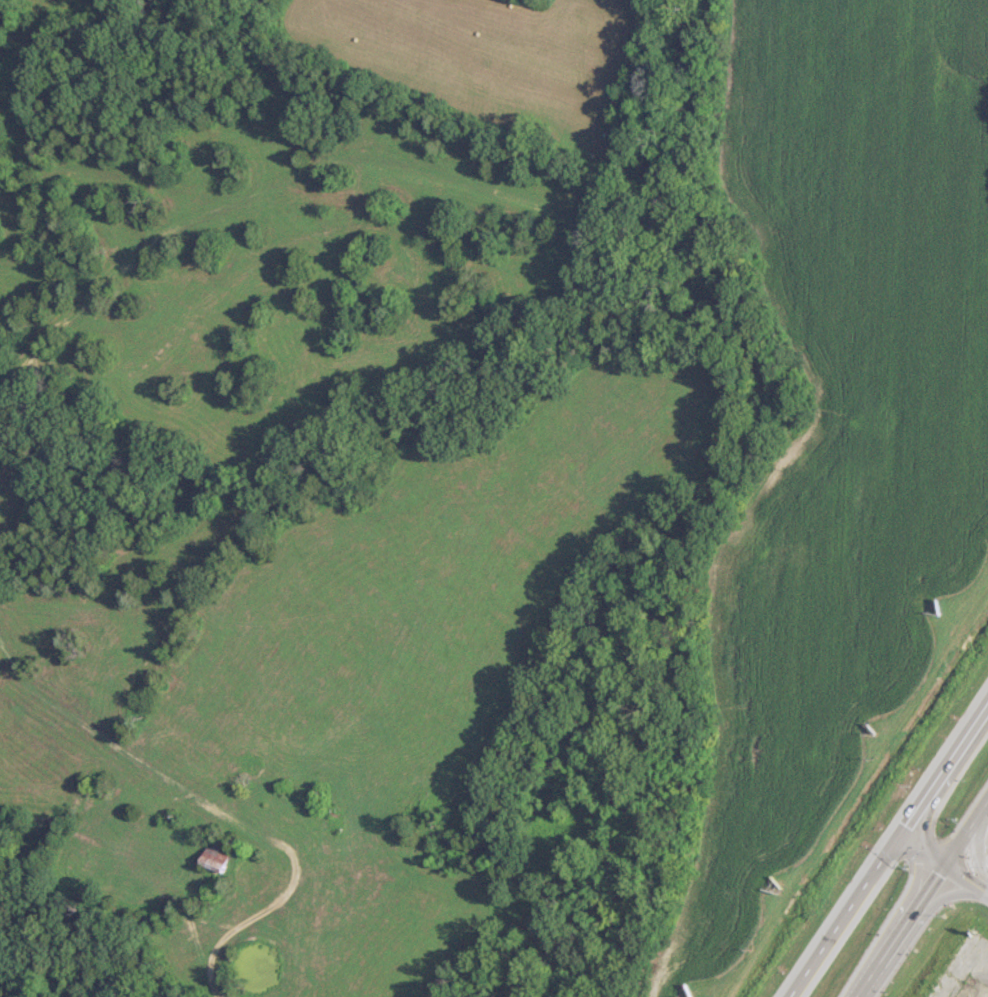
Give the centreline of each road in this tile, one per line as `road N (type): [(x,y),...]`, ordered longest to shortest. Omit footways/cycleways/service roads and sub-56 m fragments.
road 1 (trunk): [(987,702),(791,996)]
road 2 (trunk): [(857,996),(946,863)]

